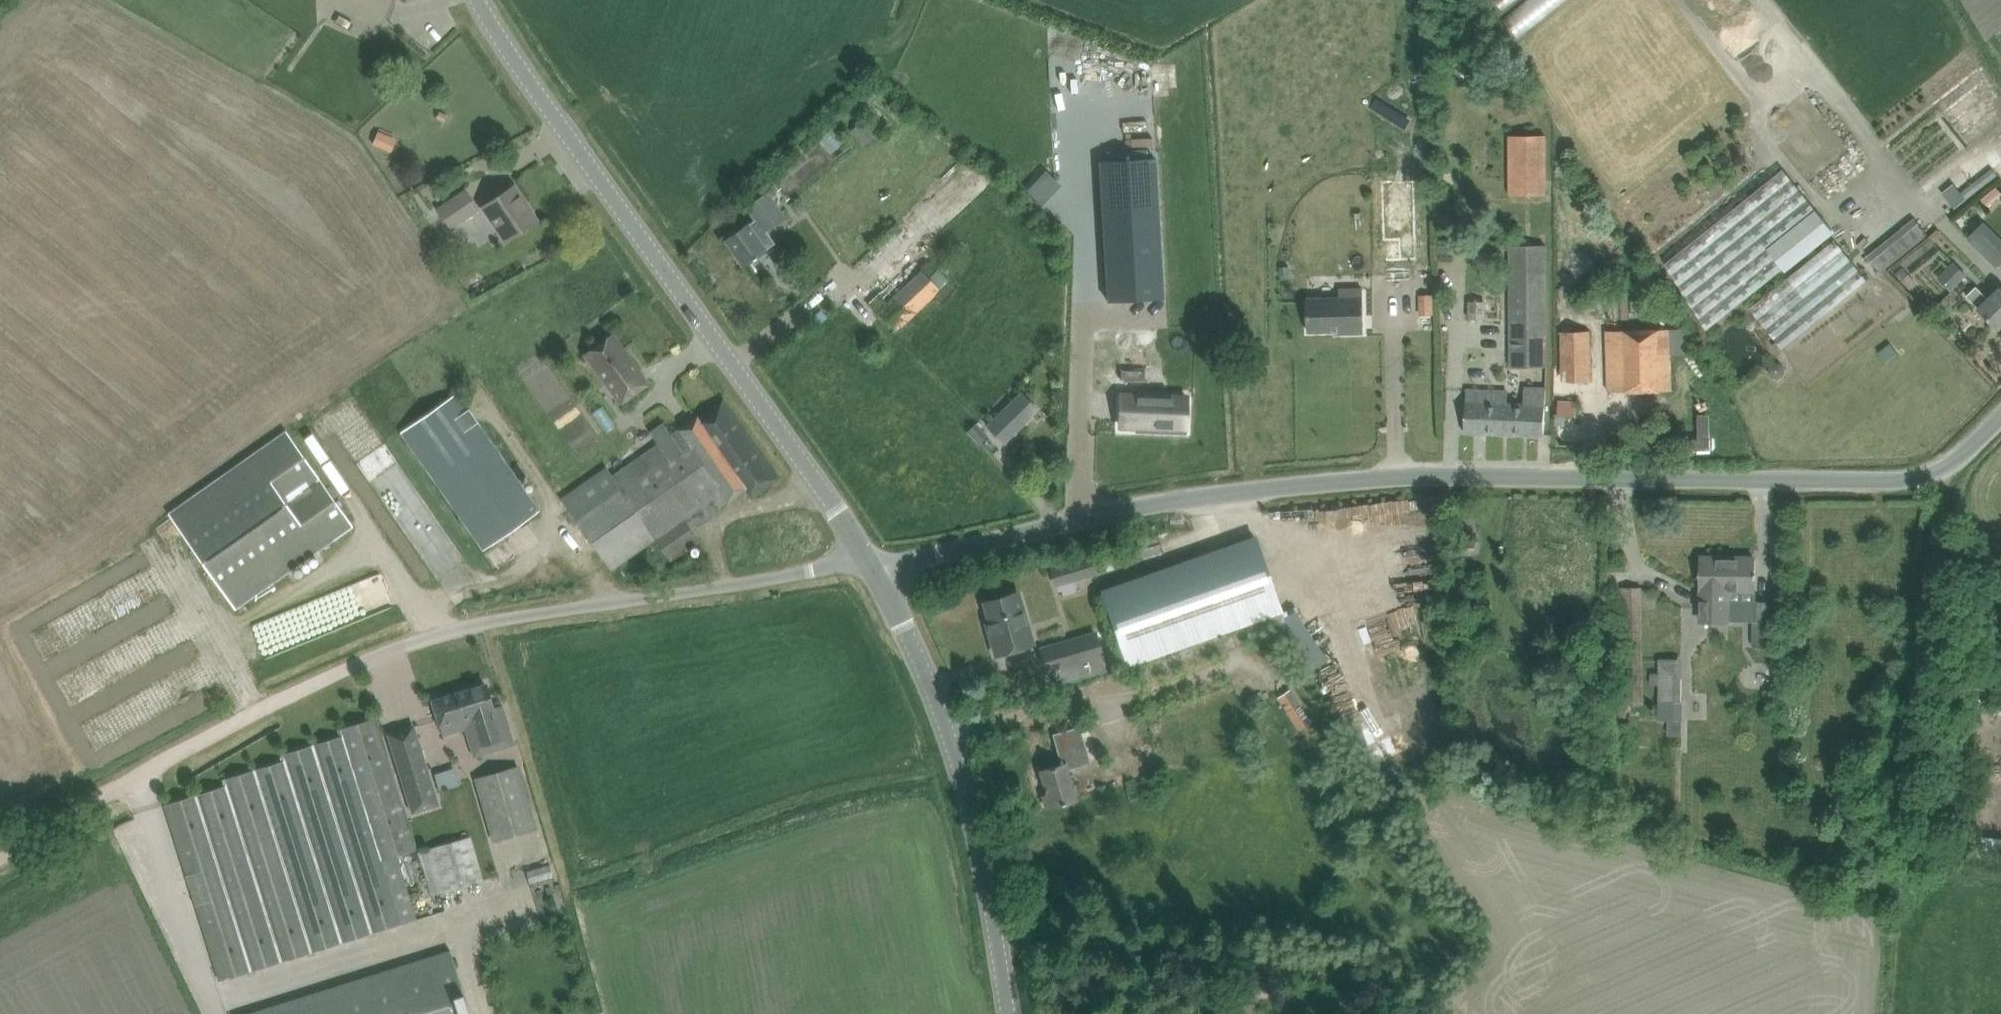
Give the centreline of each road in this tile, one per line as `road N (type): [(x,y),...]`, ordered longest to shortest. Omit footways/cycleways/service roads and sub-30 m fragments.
road 1 (unclassified): [(875,568),(1176,500),(1347,480),(1912,478),(1952,463),(2000,416)]
road 2 (track): [(0,856),(228,725),(404,644),(480,622),(813,570),(875,568)]
road 3 (unclassified): [(875,568),(480,0)]
road 4 (unclassified): [(1008,1013),(959,763),(875,568)]

